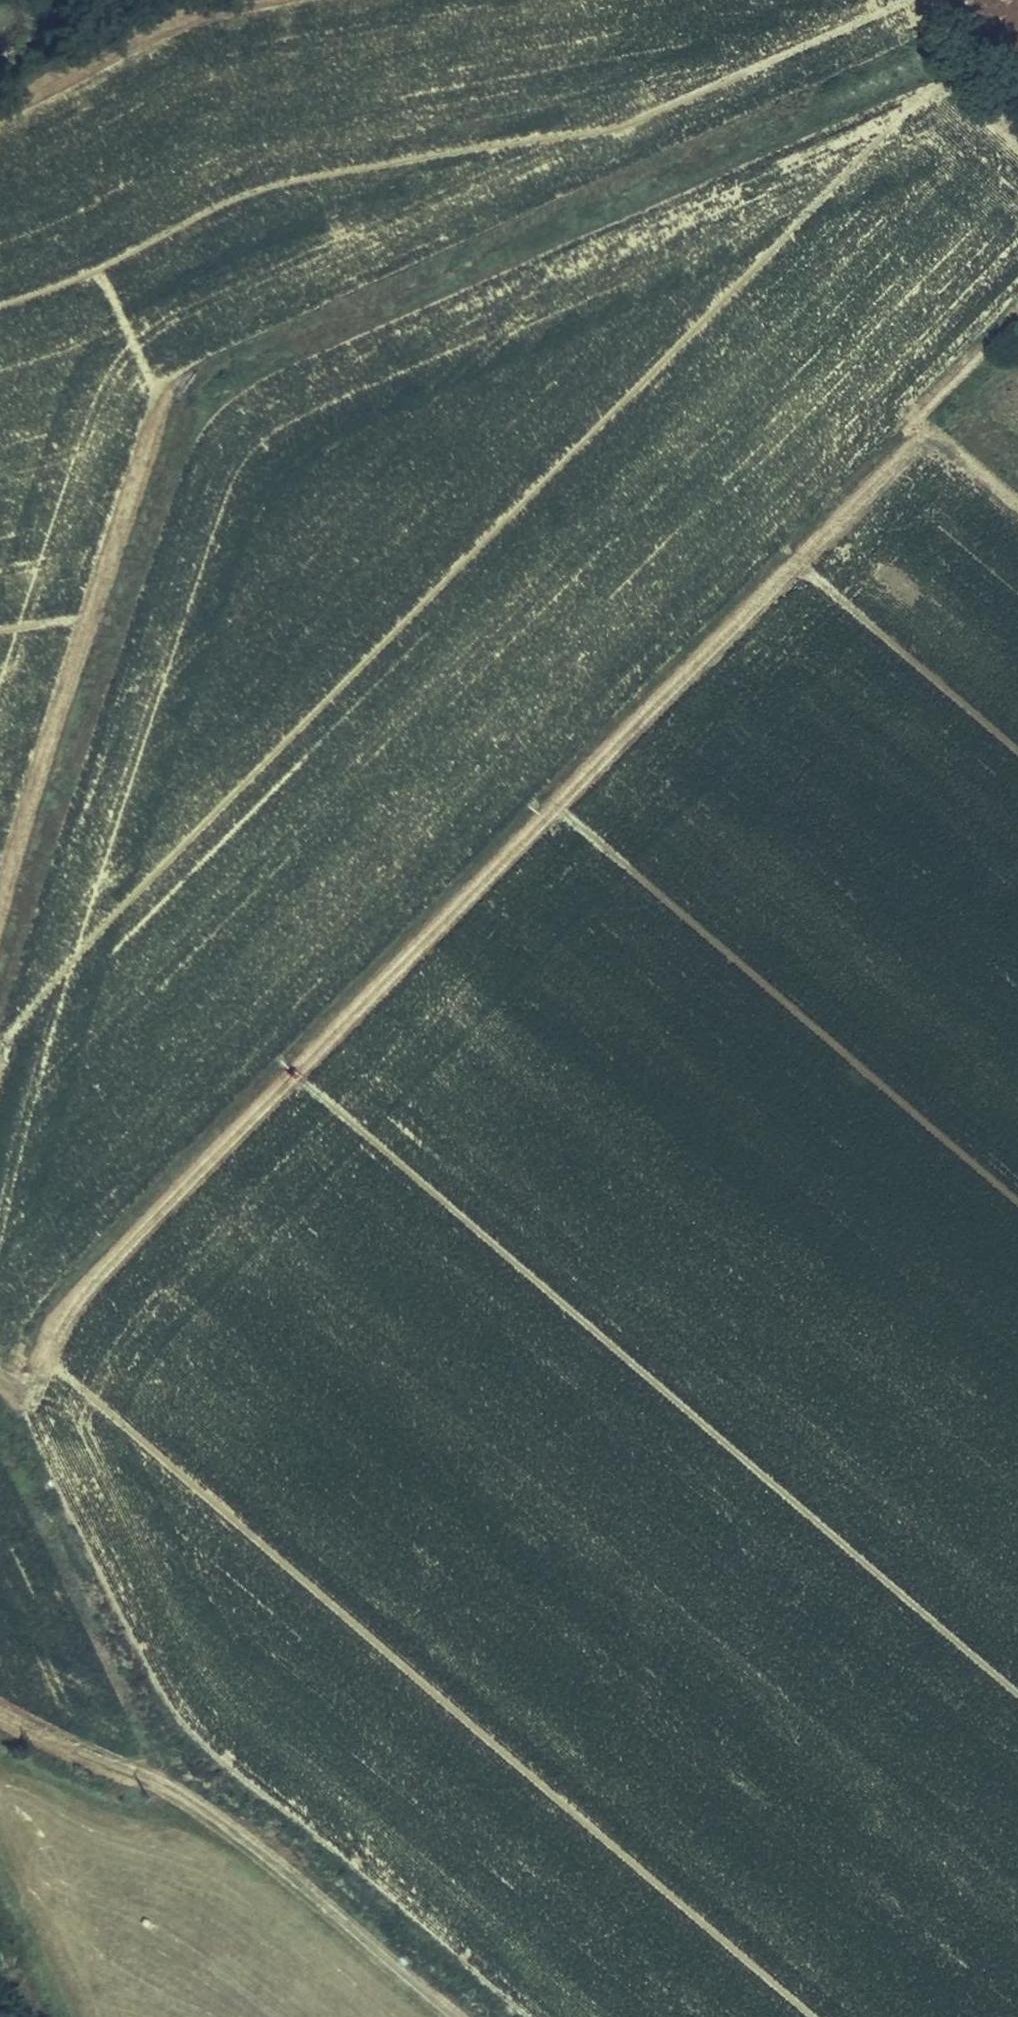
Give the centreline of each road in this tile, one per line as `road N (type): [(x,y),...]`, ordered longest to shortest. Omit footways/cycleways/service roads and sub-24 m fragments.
road 1 (track): [(0,1699),(216,1814),(462,2016)]

